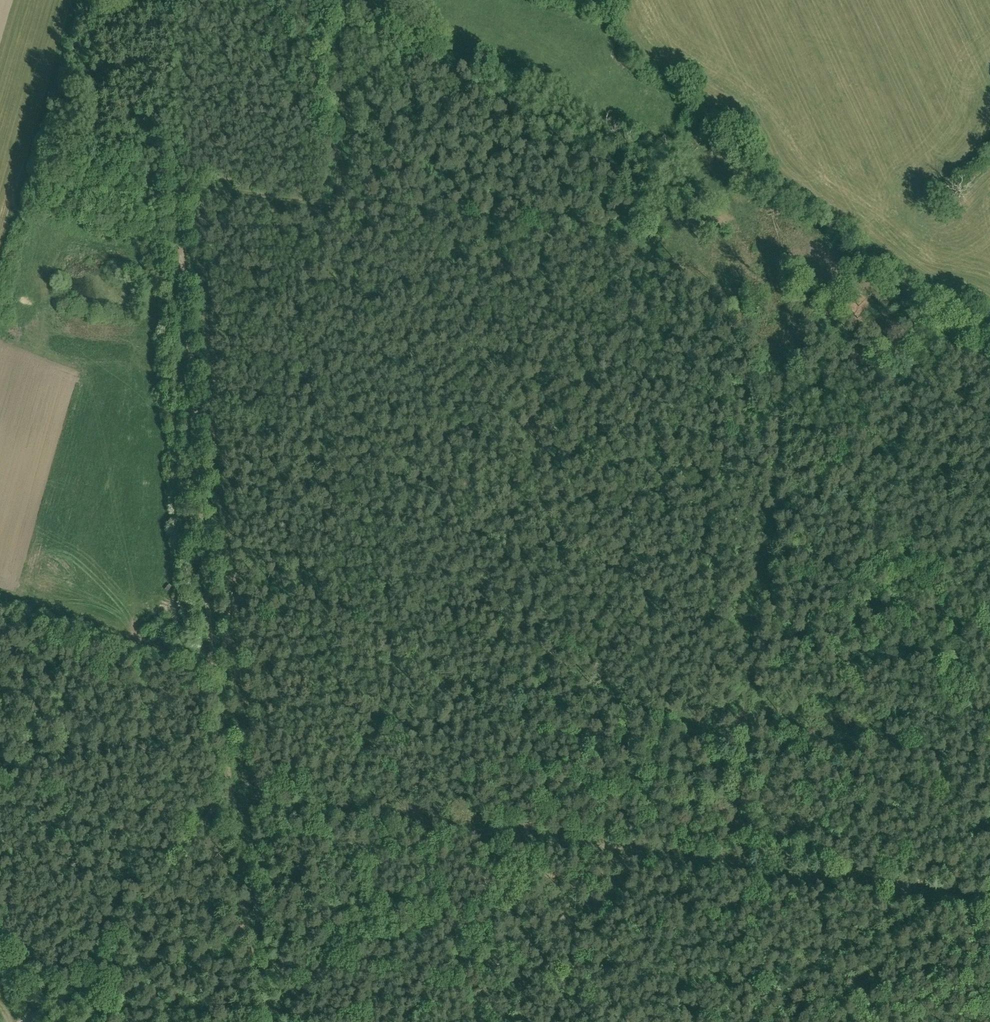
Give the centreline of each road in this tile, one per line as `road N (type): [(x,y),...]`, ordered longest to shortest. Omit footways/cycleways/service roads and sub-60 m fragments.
road 1 (track): [(149,0),(200,575),(235,785),(212,834),(94,962),(22,1021)]
road 2 (track): [(235,785),(989,910)]

